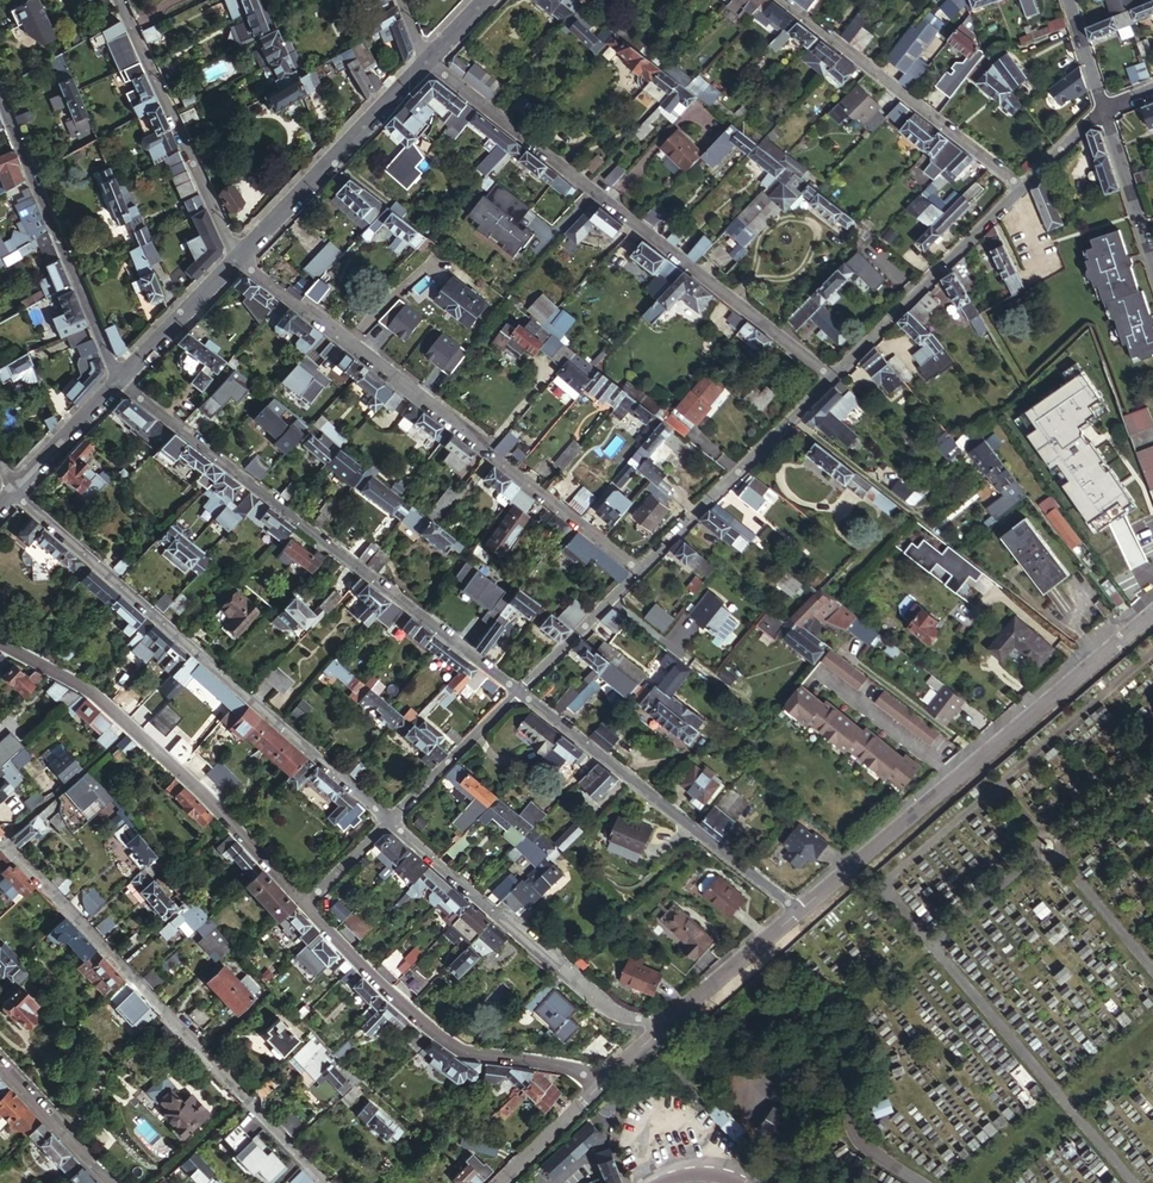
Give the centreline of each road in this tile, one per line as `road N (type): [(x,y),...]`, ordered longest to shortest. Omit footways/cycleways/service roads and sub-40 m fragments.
road 1 (residential): [(81,774),(4,840),(318,1182)]
road 2 (residential): [(423,61),(830,380)]
road 3 (residential): [(238,258),(633,575)]
road 4 (residential): [(118,379),(513,694)]
road 5 (residential): [(10,492),(384,824)]
road 6 (residential): [(799,912),(1152,611)]
road 7 (residential): [(300,907),(89,693),(0,645)]
road 8 (residential): [(604,1082),(574,1067),(458,1050),(300,907)]
road 9 (residential): [(513,694),(799,912)]
road 10 (residential): [(384,824),(615,1011),(664,1025)]
road 11 (residential): [(1020,191),(774,0)]
road 12 (residential): [(0,102),(118,379)]
road 13 (residential): [(120,0),(238,258)]
road 14 (residential): [(633,575),(830,380)]
road 15 (residential): [(238,258),(423,61)]
road 16 (residential): [(830,380),(1020,191)]
road 17 (residential): [(384,824),(513,694)]
road 18 (residential): [(664,1025),(799,912)]
road 19 (residential): [(118,379),(238,258)]
road 20 (residential): [(513,694),(633,575)]
road 21 (residential): [(1102,108),(1152,261)]
road 22 (residential): [(0,1064),(109,1182)]
road 23 (residential): [(10,492),(118,379)]

